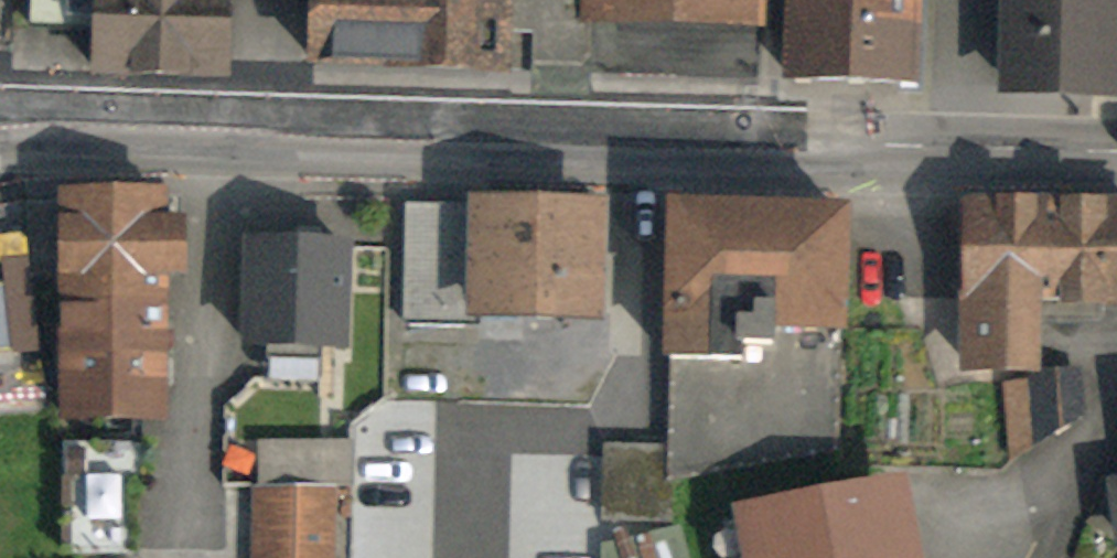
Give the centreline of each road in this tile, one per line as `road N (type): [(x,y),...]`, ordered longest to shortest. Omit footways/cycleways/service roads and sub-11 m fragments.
road 1 (secondary): [(1116,150),(0,114)]

